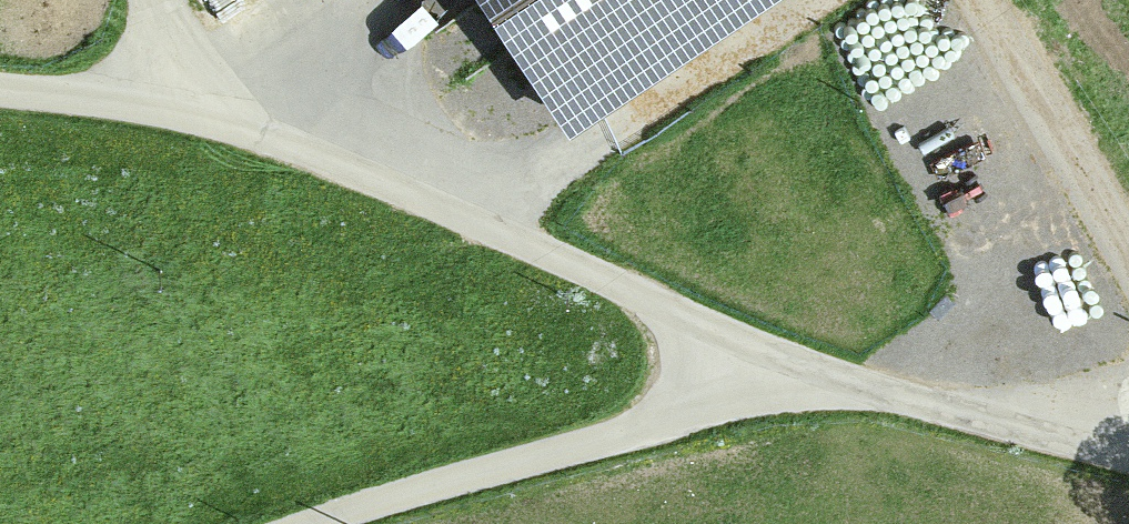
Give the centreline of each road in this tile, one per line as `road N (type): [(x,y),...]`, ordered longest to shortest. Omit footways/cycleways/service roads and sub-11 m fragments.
road 1 (unclassified): [(1128,459),(770,363),(397,179),(206,108)]
road 2 (track): [(770,363),(670,415),(312,523)]
road 3 (unclassified): [(206,108),(0,90)]

